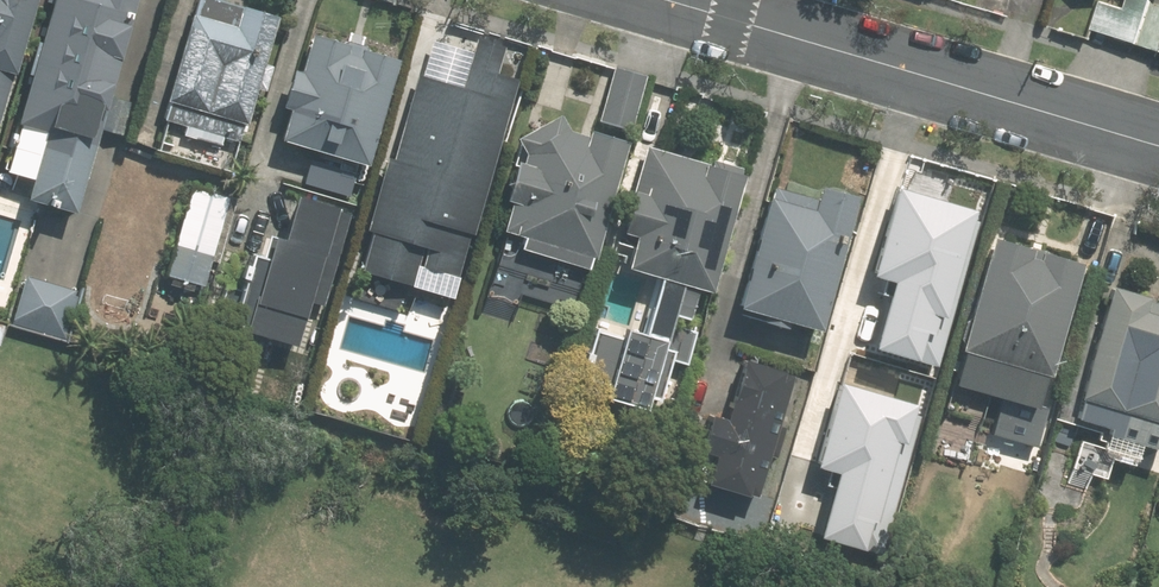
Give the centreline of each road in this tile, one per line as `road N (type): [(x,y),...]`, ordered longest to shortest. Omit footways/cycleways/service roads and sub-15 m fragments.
road 1 (residential): [(669,0),(1158,144)]

